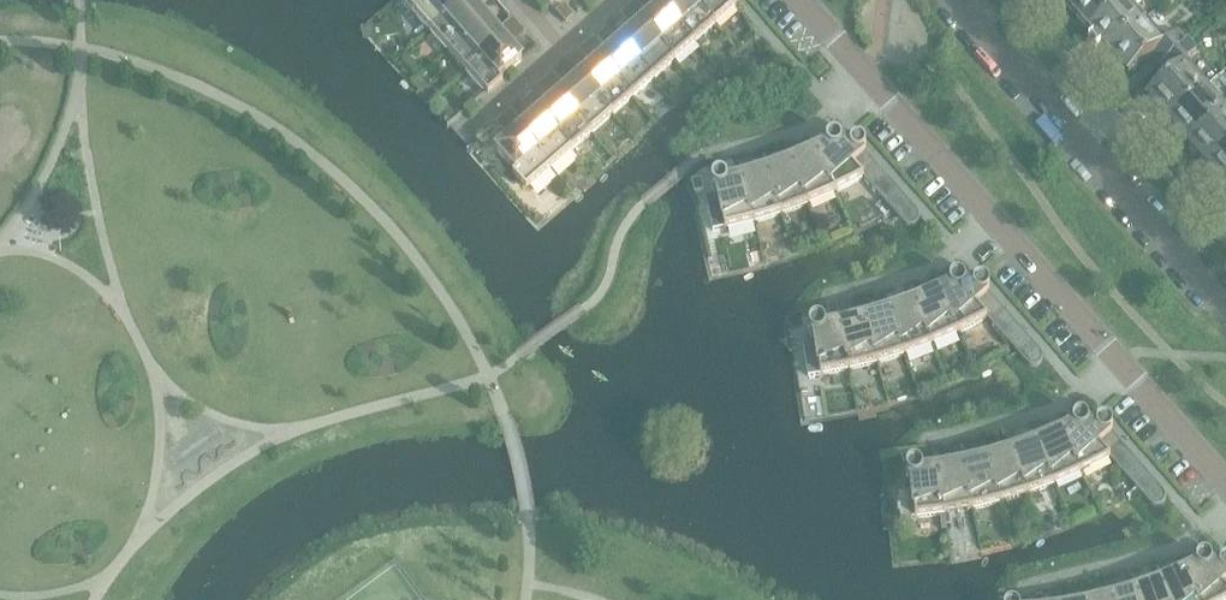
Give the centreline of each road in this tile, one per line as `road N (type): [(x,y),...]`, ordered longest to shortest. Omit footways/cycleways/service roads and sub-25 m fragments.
road 1 (primary): [(789,0),(1225,502)]
road 2 (residential): [(1225,485),(801,0)]
road 3 (primary): [(1225,423),(858,0)]
road 4 (residential): [(1225,307),(955,0)]

